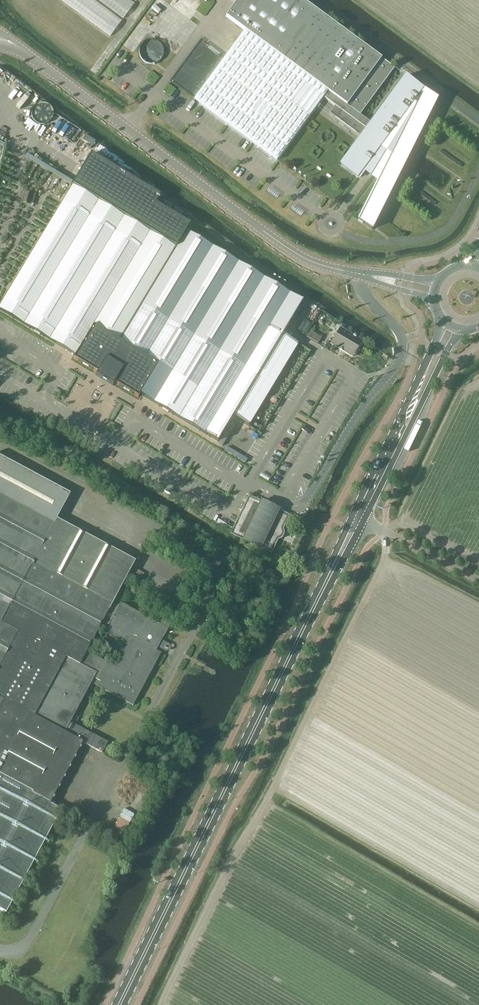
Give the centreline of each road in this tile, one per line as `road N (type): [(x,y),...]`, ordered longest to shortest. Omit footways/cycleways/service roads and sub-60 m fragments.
road 1 (primary): [(119,1004),(331,577)]
road 2 (residential): [(24,51),(293,252),(360,274)]
road 3 (primary): [(444,320),(331,577)]
road 4 (primary): [(331,577),(460,329)]
road 5 (unclassified): [(360,274),(362,290),(403,348),(298,504)]

